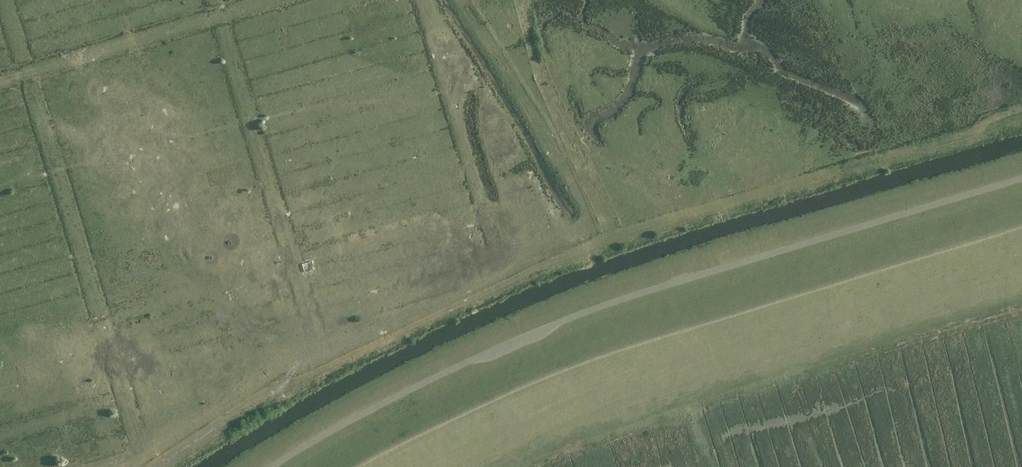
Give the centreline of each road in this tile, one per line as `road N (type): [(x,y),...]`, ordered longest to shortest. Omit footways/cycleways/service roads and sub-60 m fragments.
road 1 (track): [(971,132),(605,240),(247,401),(149,466)]
road 2 (track): [(1021,180),(644,292),(467,362),(271,466)]

